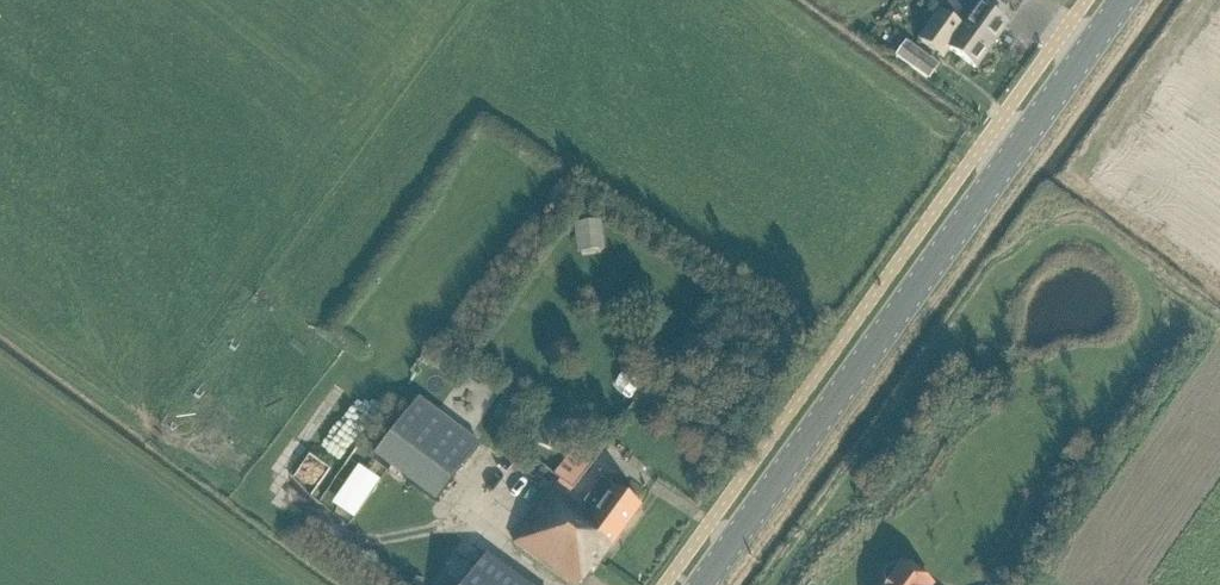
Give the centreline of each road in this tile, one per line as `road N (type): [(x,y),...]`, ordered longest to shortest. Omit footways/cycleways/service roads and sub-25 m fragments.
road 1 (tertiary): [(705,584),(1126,0)]

